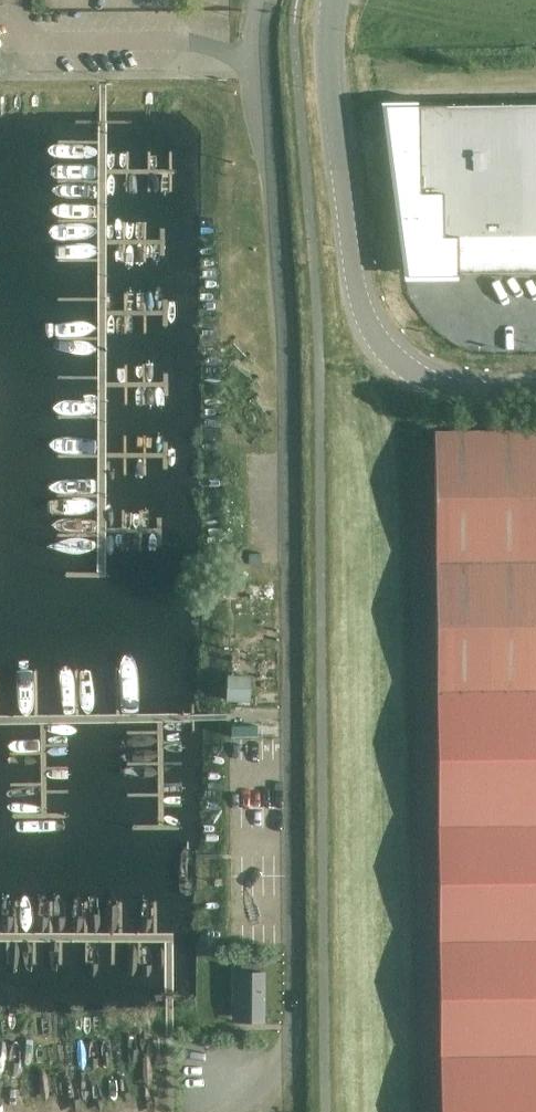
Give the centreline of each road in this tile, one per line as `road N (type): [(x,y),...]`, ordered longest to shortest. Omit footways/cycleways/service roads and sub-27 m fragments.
road 1 (unclassified): [(535,387),(475,387),(422,374),(371,330),(349,265),(328,64),(331,0)]

